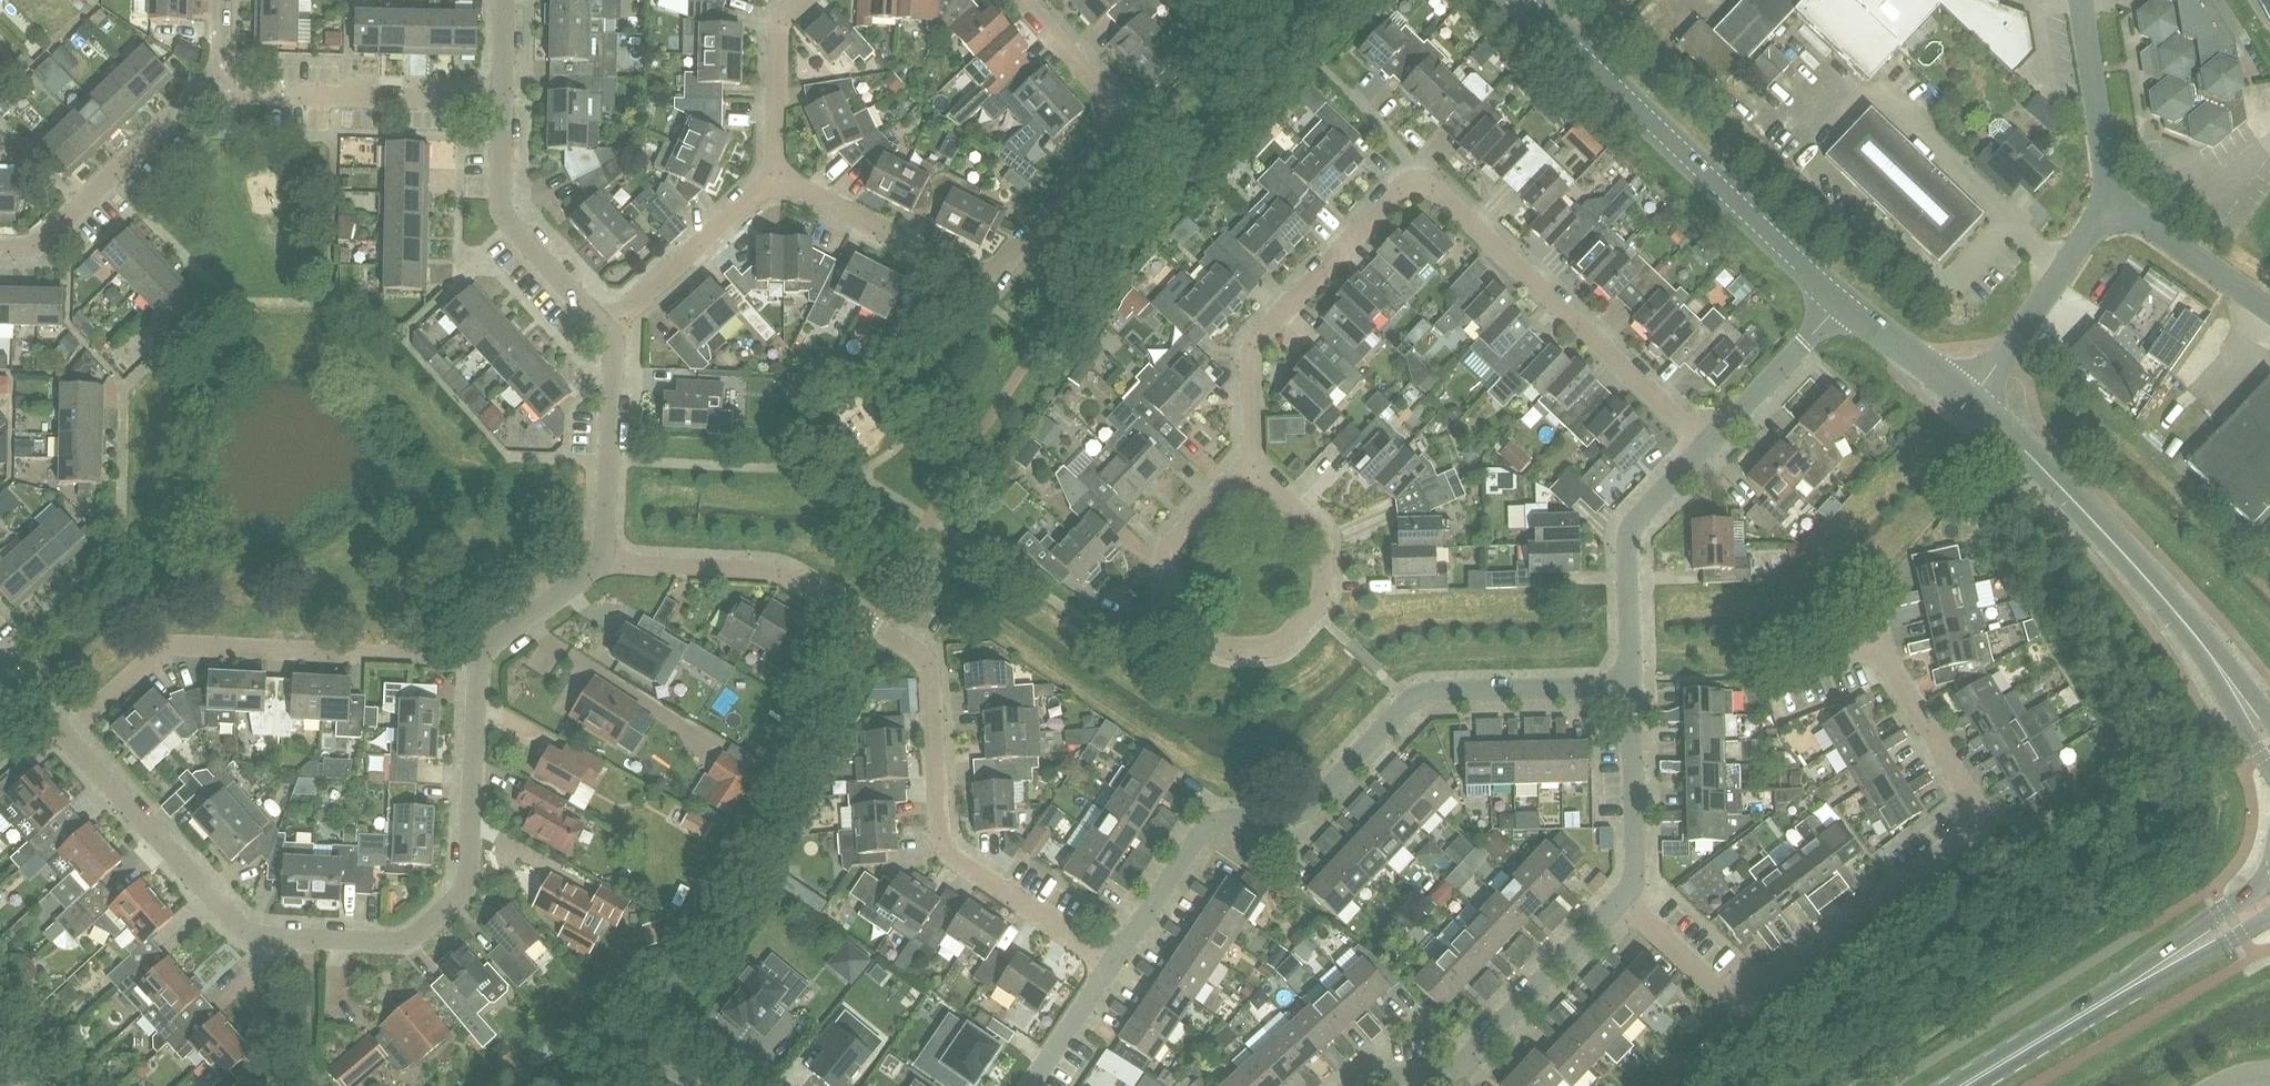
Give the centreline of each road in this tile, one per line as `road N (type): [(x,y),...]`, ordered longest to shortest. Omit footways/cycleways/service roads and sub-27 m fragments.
road 1 (residential): [(1115,963),(947,850),(930,673),(921,654),(780,573),(603,558)]
road 2 (residential): [(68,738),(246,929),(410,940),(467,884),(481,659)]
road 3 (residential): [(1623,897),(1719,988),(1752,995),(1965,839),(1975,811),(1967,787),(1879,644)]
road 4 (residential): [(1115,963),(1201,834),(1217,822),(1287,815),(1322,799),(1412,701),(1429,693),(1633,687)]
road 5 (residential): [(773,170),(969,274),(998,271),(1112,116),(1105,92),(1023,0)]
road 6 (residential): [(1251,465),(1314,524),(1322,542),(1322,598),(1280,643),(1221,644),(1175,606),(1170,544),(1231,482)]
road 7 (tertiary): [(2269,742),(2176,613),(2026,450),(1969,402)]
road 8 (residential): [(68,738),(170,645),(481,659)]
road 9 (tertiary): [(1843,303),(1519,0)]
road 10 (residential): [(1415,181),(1433,186),(1706,446)]
road 11 (secondary): [(1962,1085),(2269,899)]
road 12 (residential): [(1251,465),(1252,343),(1415,181)]
road 13 (residential): [(1356,1085),(1457,1068),(1623,897)]
road 14 (residential): [(503,99),(205,89)]
road 15 (residential): [(1633,687),(1632,529),(1706,446)]
road 16 (residential): [(607,327),(505,216),(503,99)]
road 17 (residential): [(0,248),(45,240),(205,89)]
road 18 (unclassified): [(1969,402),(2103,201)]
road 19 (residential): [(603,558),(615,355),(607,327)]
road 20 (residential): [(607,327),(773,170)]
road 21 (residential): [(1623,897),(1637,864),(1633,687)]
road 22 (unclassified): [(2103,201),(2103,145),(2080,0)]
road 23 (residential): [(1706,446),(1843,303)]
road 24 (unclassified): [(2269,307),(2103,201)]
road 25 (residential): [(773,170),(778,32),(799,0)]
road 26 (tertiary): [(1969,402),(1843,303)]
road 27 (residential): [(481,659),(603,558)]
road 28 (residential): [(1115,963),(1032,1085)]

